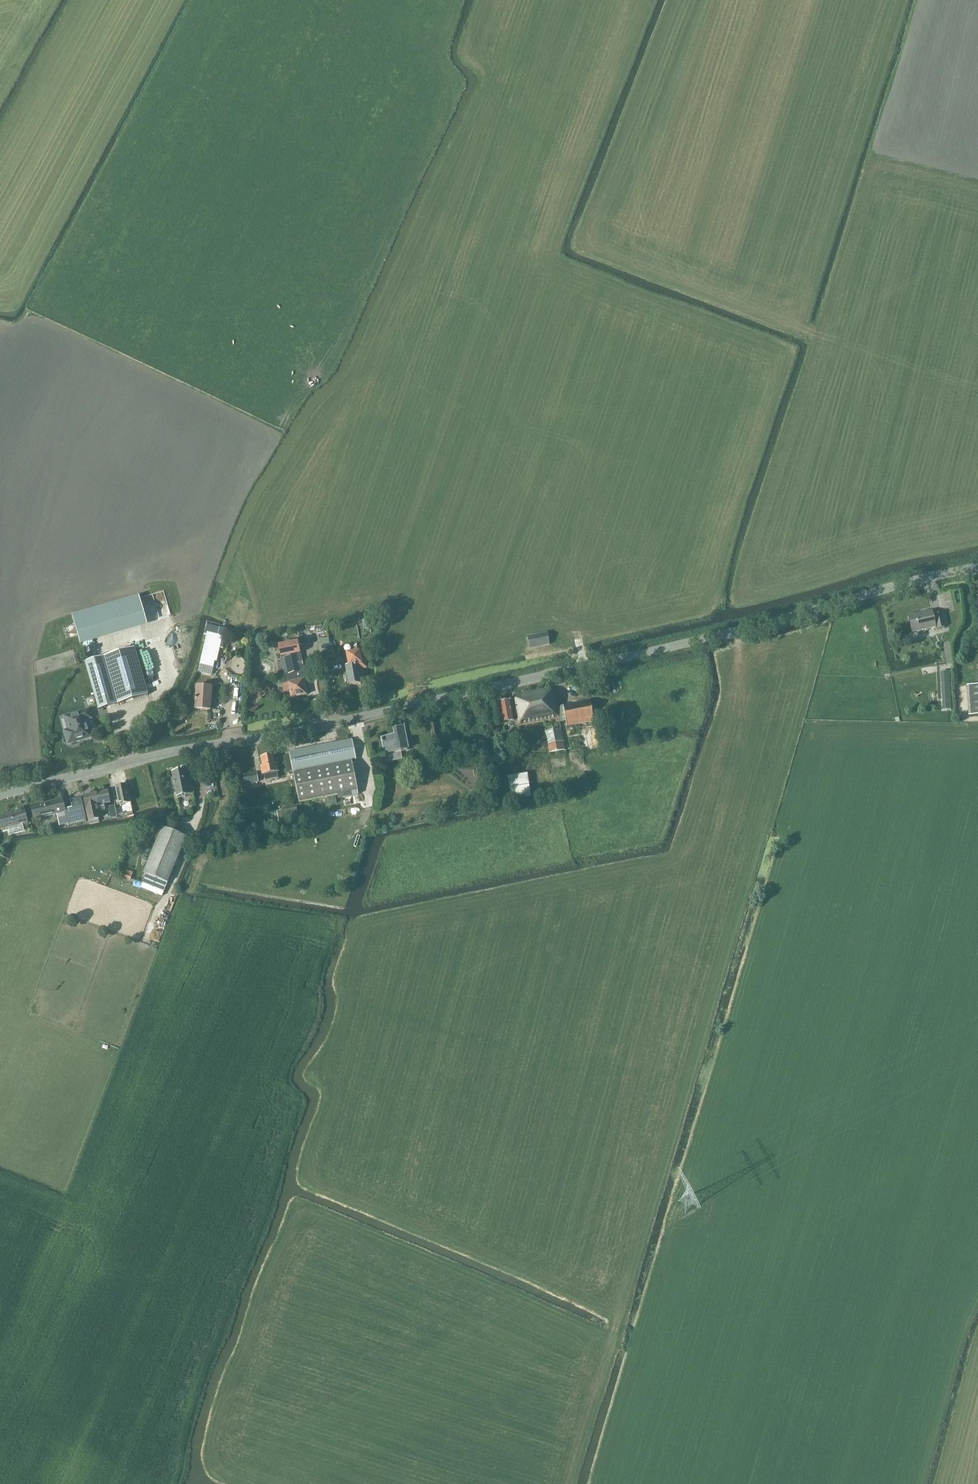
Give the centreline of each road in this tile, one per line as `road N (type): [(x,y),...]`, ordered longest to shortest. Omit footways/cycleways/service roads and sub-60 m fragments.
road 1 (tertiary): [(0,798),(768,626),(977,567)]
road 2 (track): [(792,324),(977,378)]
road 3 (track): [(417,704),(422,663),(406,602),(385,593)]

